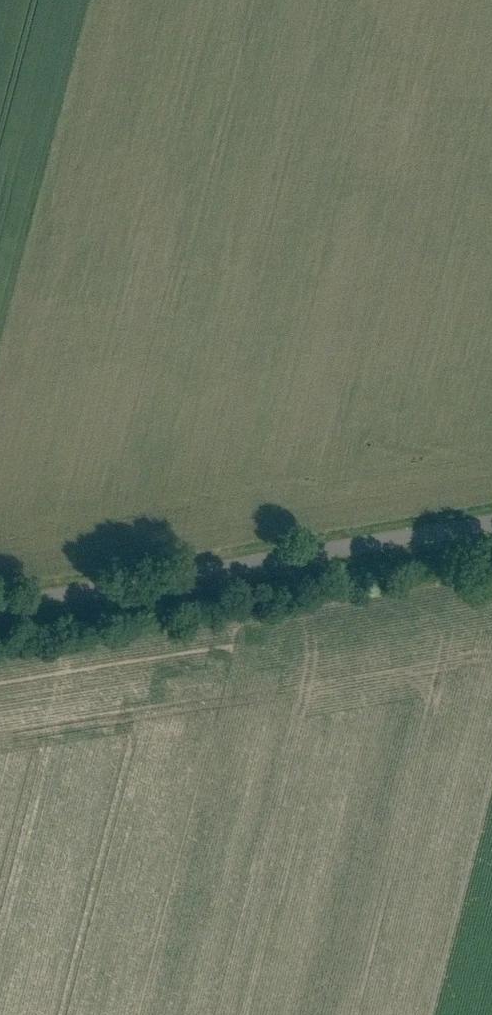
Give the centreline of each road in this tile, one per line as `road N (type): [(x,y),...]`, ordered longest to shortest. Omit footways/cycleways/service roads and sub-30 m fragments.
road 1 (unclassified): [(0,608),(491,530)]

